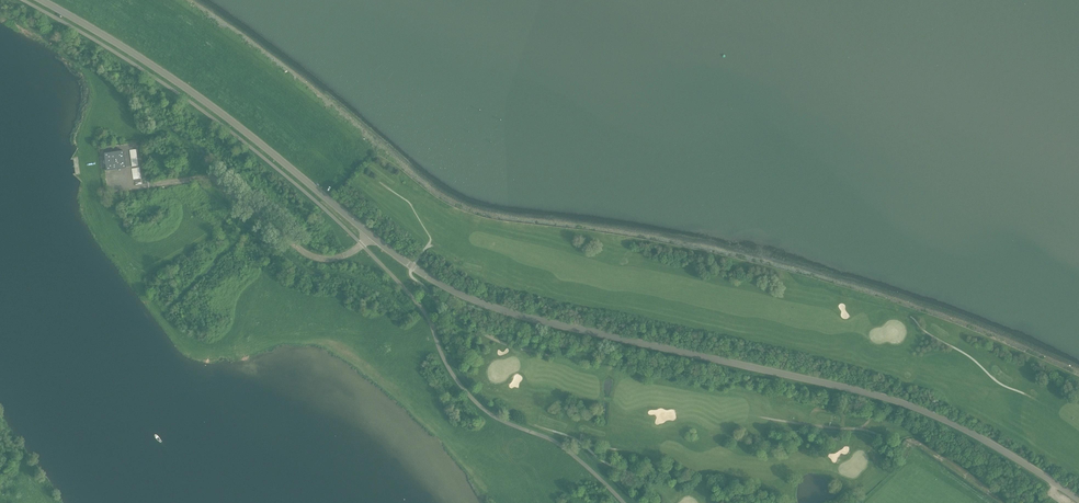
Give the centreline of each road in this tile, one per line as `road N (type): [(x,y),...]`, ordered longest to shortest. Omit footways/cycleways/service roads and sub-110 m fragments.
road 1 (unclassified): [(1078,501),(943,419),(862,393),(554,325),(456,291),(158,69),(41,0)]

